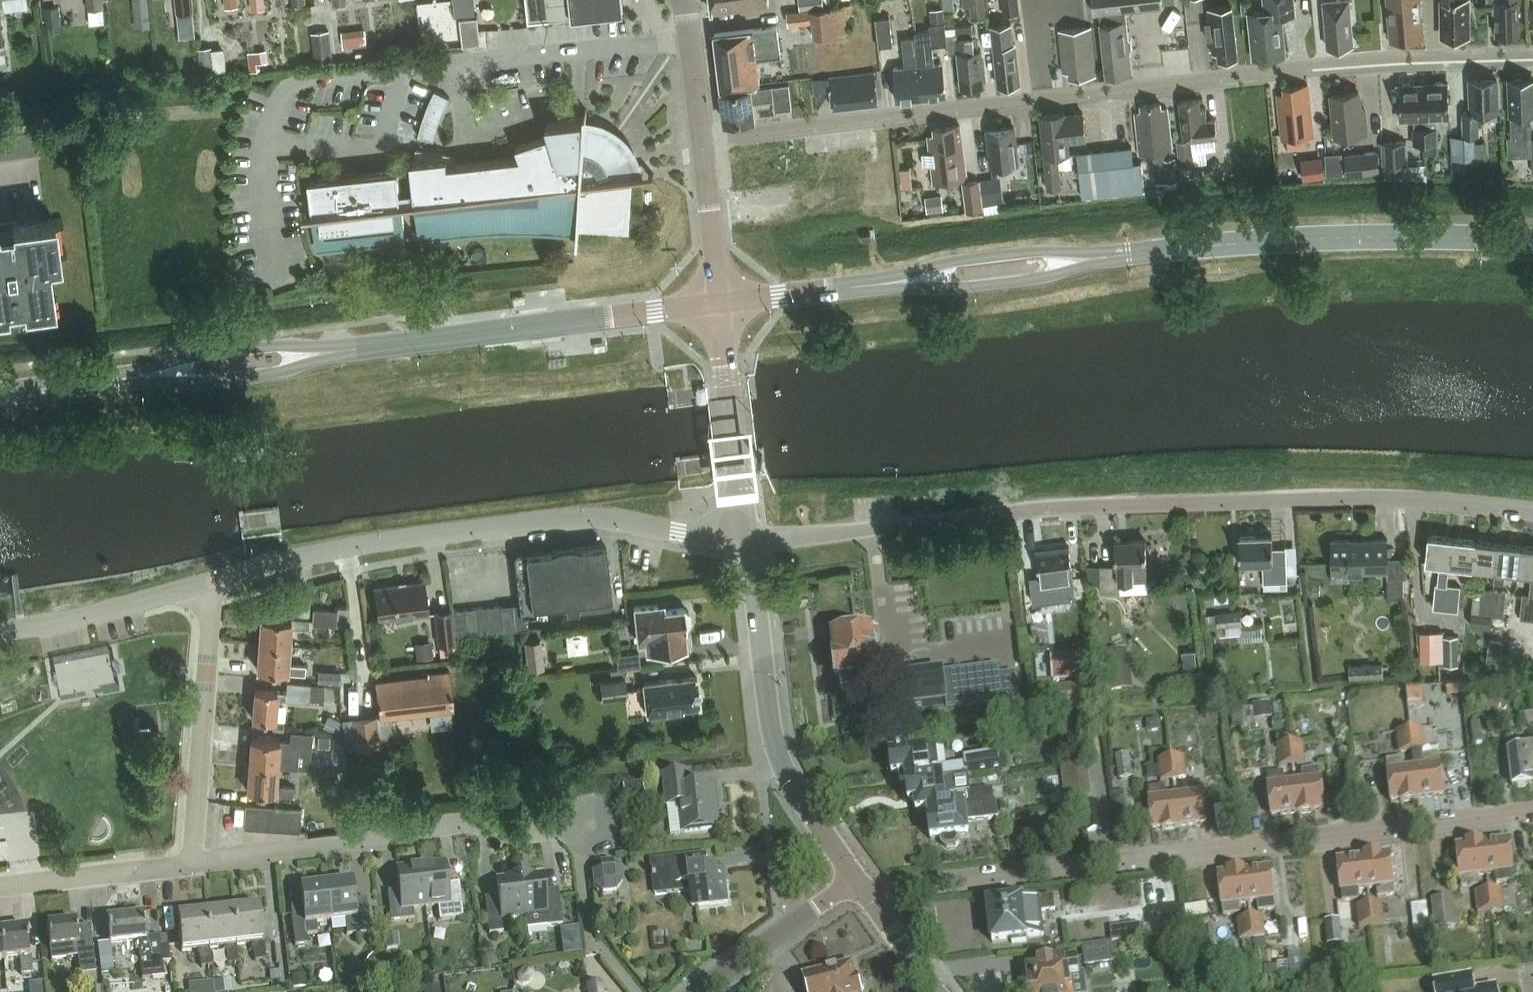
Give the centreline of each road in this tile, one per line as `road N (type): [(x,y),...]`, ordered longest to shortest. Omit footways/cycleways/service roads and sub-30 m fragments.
road 1 (residential): [(703,143),(1387,67),(1532,63)]
road 2 (residential): [(1532,512),(1390,500),(1100,507),(747,539)]
road 3 (residential): [(863,888),(1532,817)]
road 4 (residential): [(211,581),(346,549),(574,519),(747,539)]
road 5 (residential): [(191,868),(464,827),(509,837),(590,828)]
road 6 (secondary): [(1136,253),(1317,241),(1532,244)]
road 7 (tertiary): [(863,888),(780,765),(747,539)]
road 8 (secondary): [(360,349),(718,306)]
road 9 (secondary): [(848,288),(960,288),(1136,253)]
road 10 (secondary): [(1136,253),(954,262),(848,288)]
road 11 (residential): [(191,868),(211,581)]
road 12 (secondary): [(106,379),(188,384),(284,372),(360,349)]
road 13 (secondary): [(360,349),(278,345),(186,356),(106,379)]
road 14 (tertiary): [(747,539),(718,306)]
road 15 (residential): [(0,632),(211,581)]
road 16 (residential): [(701,991),(836,894),(863,888)]
road 17 (residential): [(0,890),(191,868)]
road 18 (unclassified): [(718,306),(703,143)]
road 19 (unclassified): [(703,143),(683,0)]
road 20 (secondary): [(718,306),(848,288)]
road 21 (tertiary): [(937,991),(863,888)]

